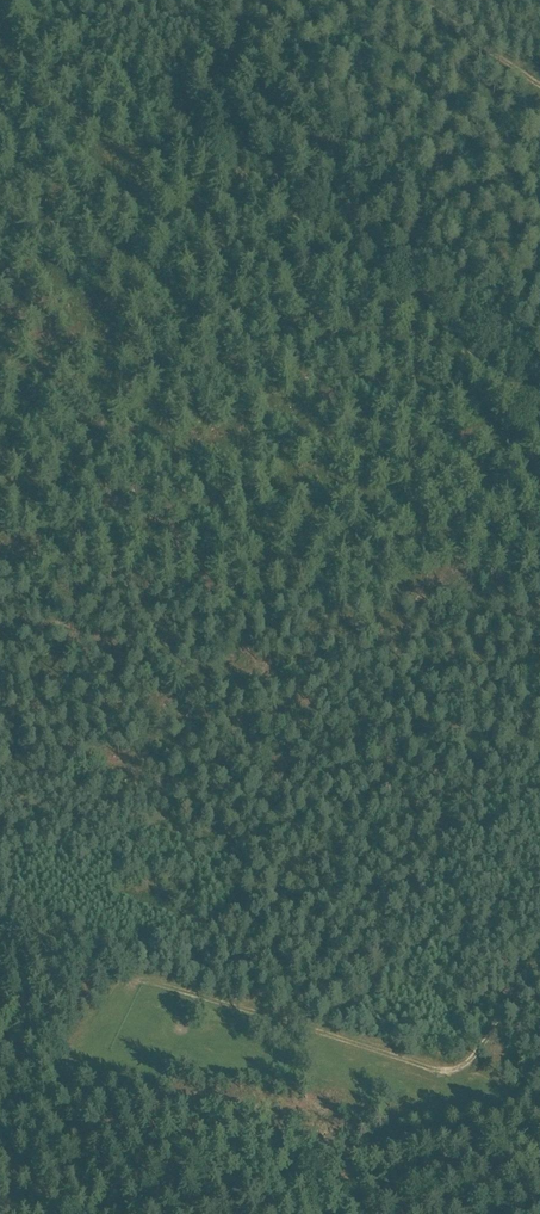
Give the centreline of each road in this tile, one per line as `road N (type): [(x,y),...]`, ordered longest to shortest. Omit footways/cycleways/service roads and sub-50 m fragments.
road 1 (track): [(539,427),(175,116),(21,0)]
road 2 (track): [(539,978),(459,1074),(400,1054)]
road 3 (track): [(415,0),(539,84)]
road 4 (track): [(175,116),(234,0)]

